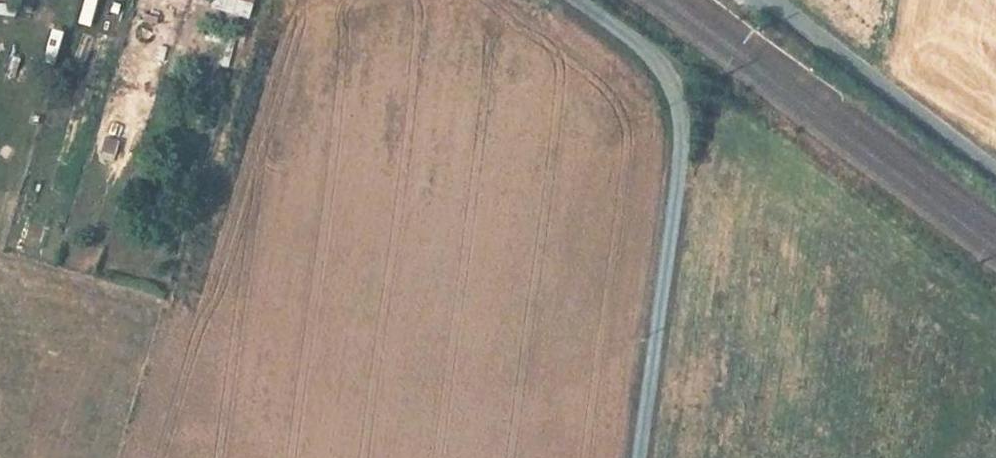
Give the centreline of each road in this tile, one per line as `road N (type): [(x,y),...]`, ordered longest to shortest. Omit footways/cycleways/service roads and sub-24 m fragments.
road 1 (unclassified): [(579,0),(640,43),(669,77),(680,108),(683,144),(639,457)]
road 2 (unclassified): [(995,166),(777,0)]

